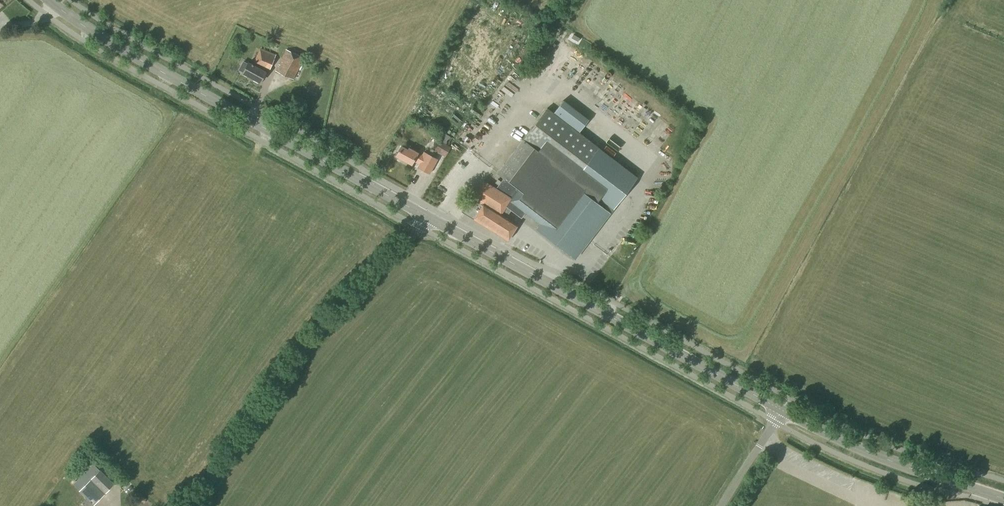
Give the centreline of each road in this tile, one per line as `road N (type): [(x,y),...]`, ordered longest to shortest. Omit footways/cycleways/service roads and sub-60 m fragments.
road 1 (tertiary): [(430,216),(51,0)]
road 2 (tertiary): [(783,411),(430,216)]
road 3 (unclassified): [(190,505),(332,318),(430,216)]
road 4 (tertiary): [(1003,498),(865,451),(783,411)]

